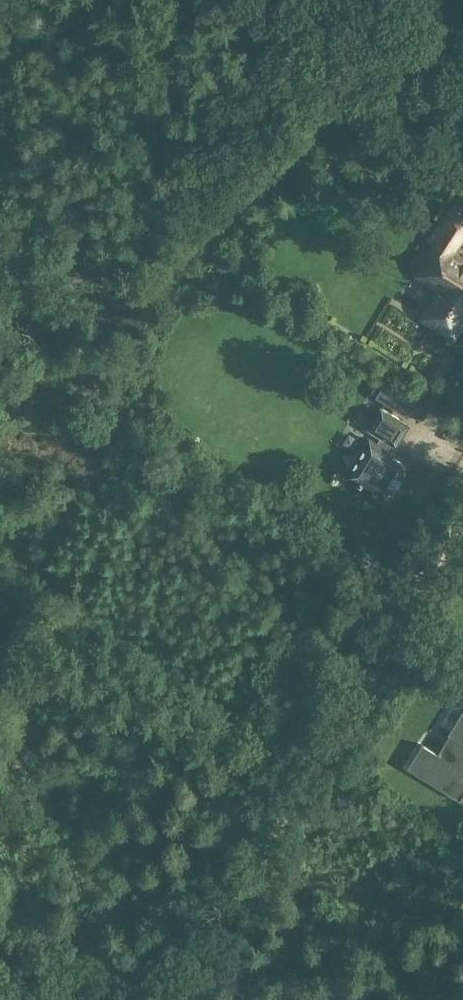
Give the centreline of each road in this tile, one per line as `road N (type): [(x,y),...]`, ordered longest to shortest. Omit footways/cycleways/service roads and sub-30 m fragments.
road 1 (track): [(193,974),(462,520)]
road 2 (track): [(462,70),(343,0)]

